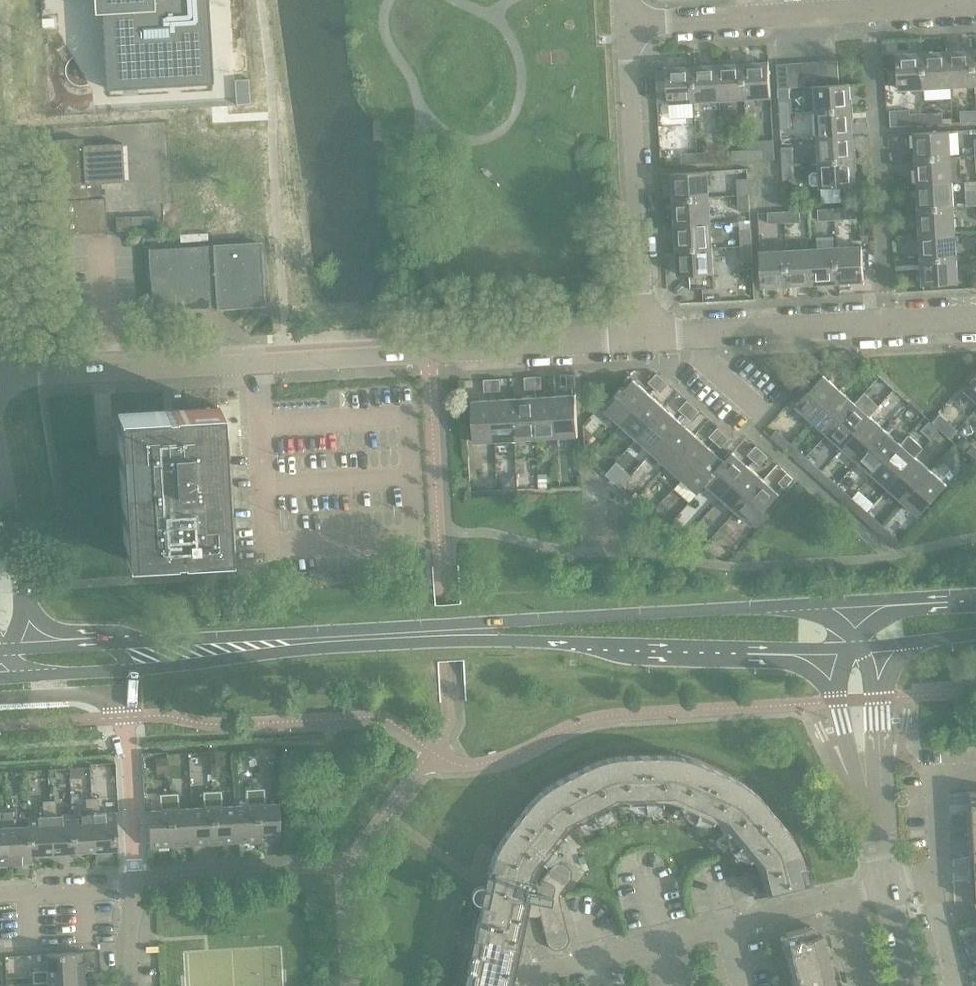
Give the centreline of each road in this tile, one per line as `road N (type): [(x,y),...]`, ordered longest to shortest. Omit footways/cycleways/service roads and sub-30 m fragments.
road 1 (residential): [(0,379),(648,340)]
road 2 (secondary): [(451,632),(836,650)]
road 3 (secondary): [(833,602),(514,621),(451,632)]
road 4 (residential): [(531,985),(538,974),(851,895)]
road 5 (residential): [(628,22),(951,6)]
road 6 (secondary): [(131,655),(451,632)]
road 7 (residential): [(648,340),(628,22)]
road 8 (residential): [(671,339),(975,321)]
road 9 (residential): [(136,889),(126,718),(132,692)]
road 10 (residential): [(19,661),(26,602),(0,484)]
road 11 (tertiary): [(836,650),(838,701),(877,800)]
road 12 (tertiary): [(877,800),(884,749),(881,647)]
road 13 (residential): [(975,768),(939,771),(934,876)]
road 14 (residential): [(0,896),(136,889)]
road 15 (residential): [(774,420),(671,339)]
road 16 (secondary): [(19,661),(43,674),(110,671),(131,655)]

